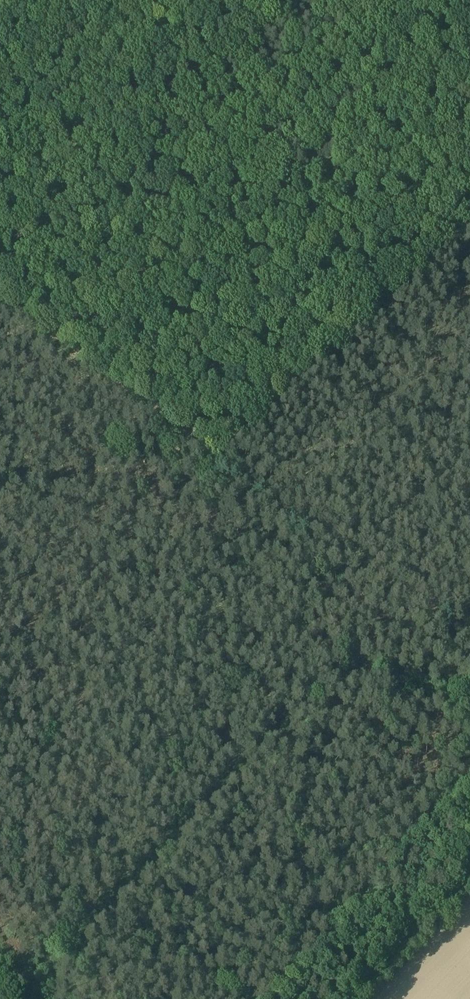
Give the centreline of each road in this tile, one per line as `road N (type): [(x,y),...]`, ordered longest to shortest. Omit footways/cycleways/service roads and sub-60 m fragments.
road 1 (track): [(0,306),(218,467)]
road 2 (track): [(357,998),(469,880)]

